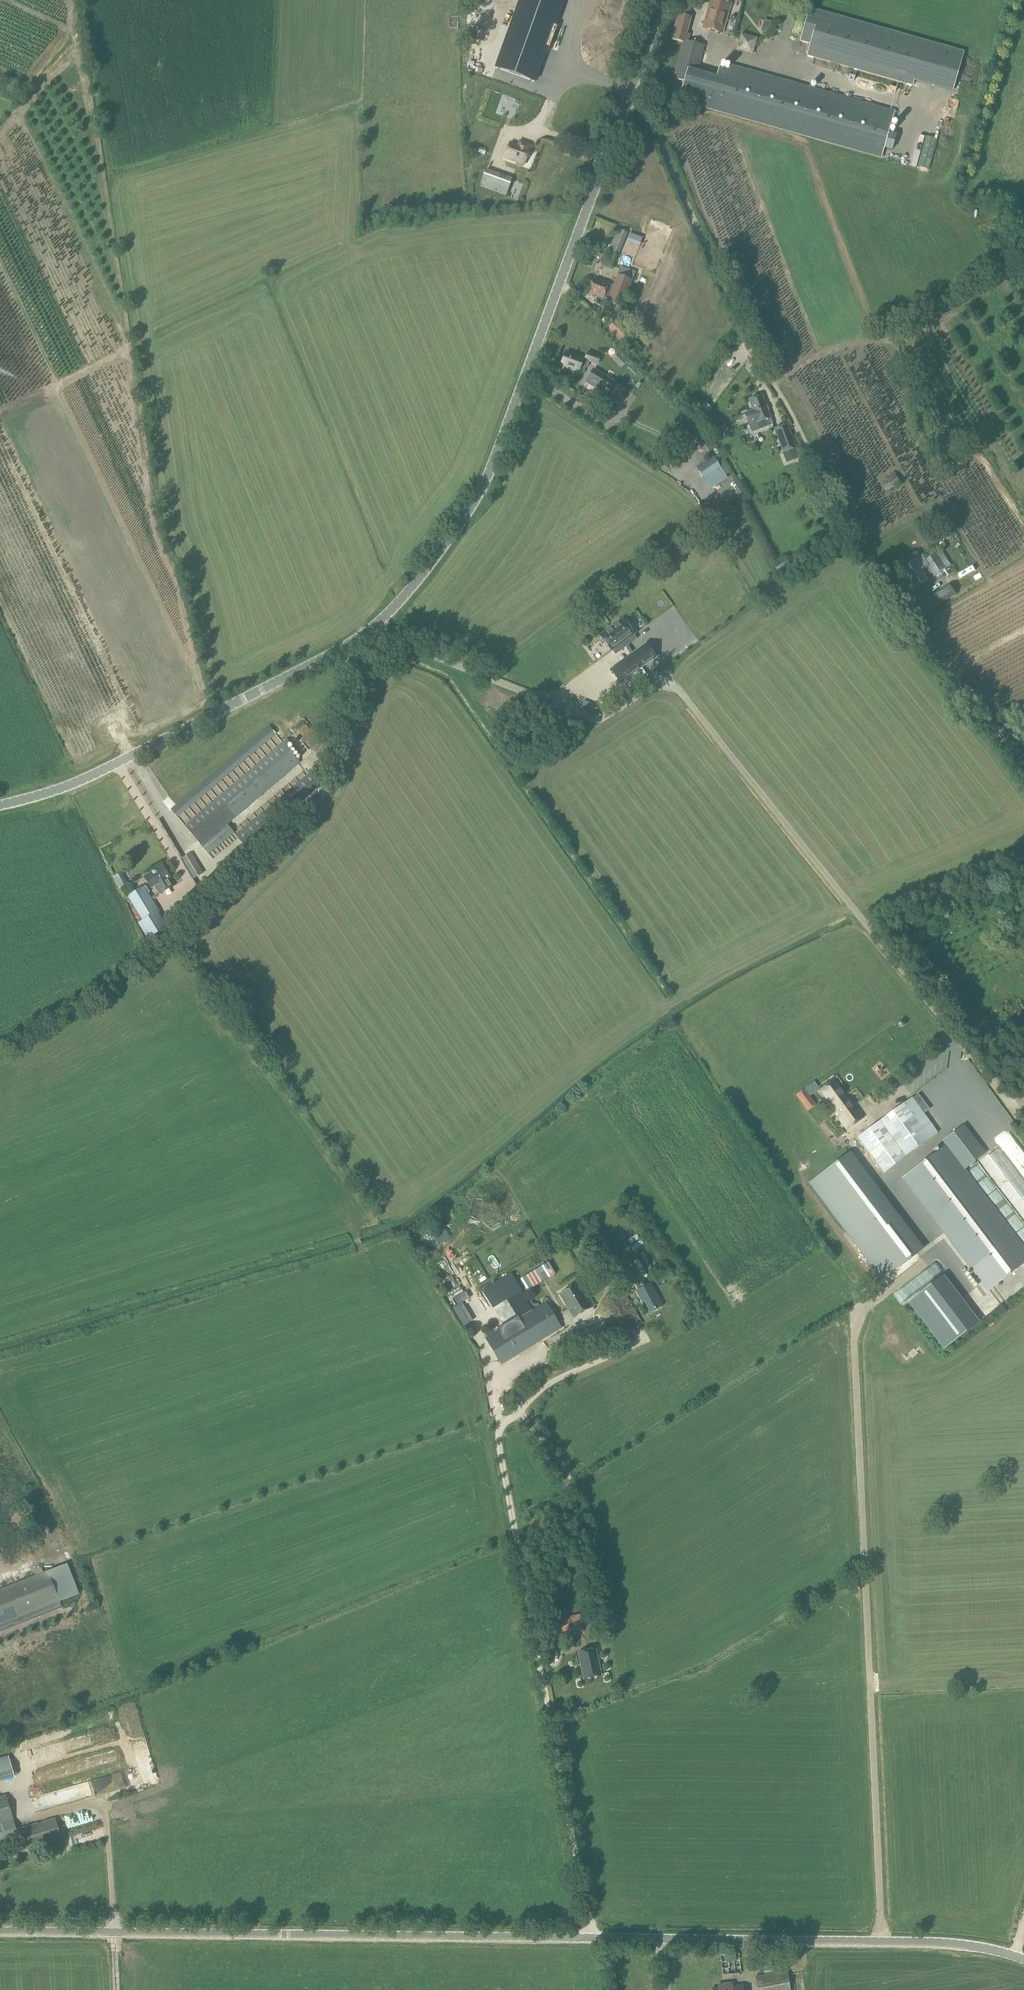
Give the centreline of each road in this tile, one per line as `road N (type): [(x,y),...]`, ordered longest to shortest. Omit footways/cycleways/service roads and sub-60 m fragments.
road 1 (tertiary): [(1023,1961),(954,1945),(0,1933)]
road 2 (unclassified): [(1022,1115),(676,684),(651,680),(604,712),(587,712),(374,630)]
road 3 (unclassified): [(374,630),(479,495),(663,0)]
road 4 (track): [(591,1938),(512,1549),(583,1517),(471,1337)]
road 5 (track): [(633,85),(753,357),(854,532),(927,634)]
road 6 (unclassified): [(0,806),(85,779),(374,630)]
road 7 (track): [(312,795),(374,630)]

